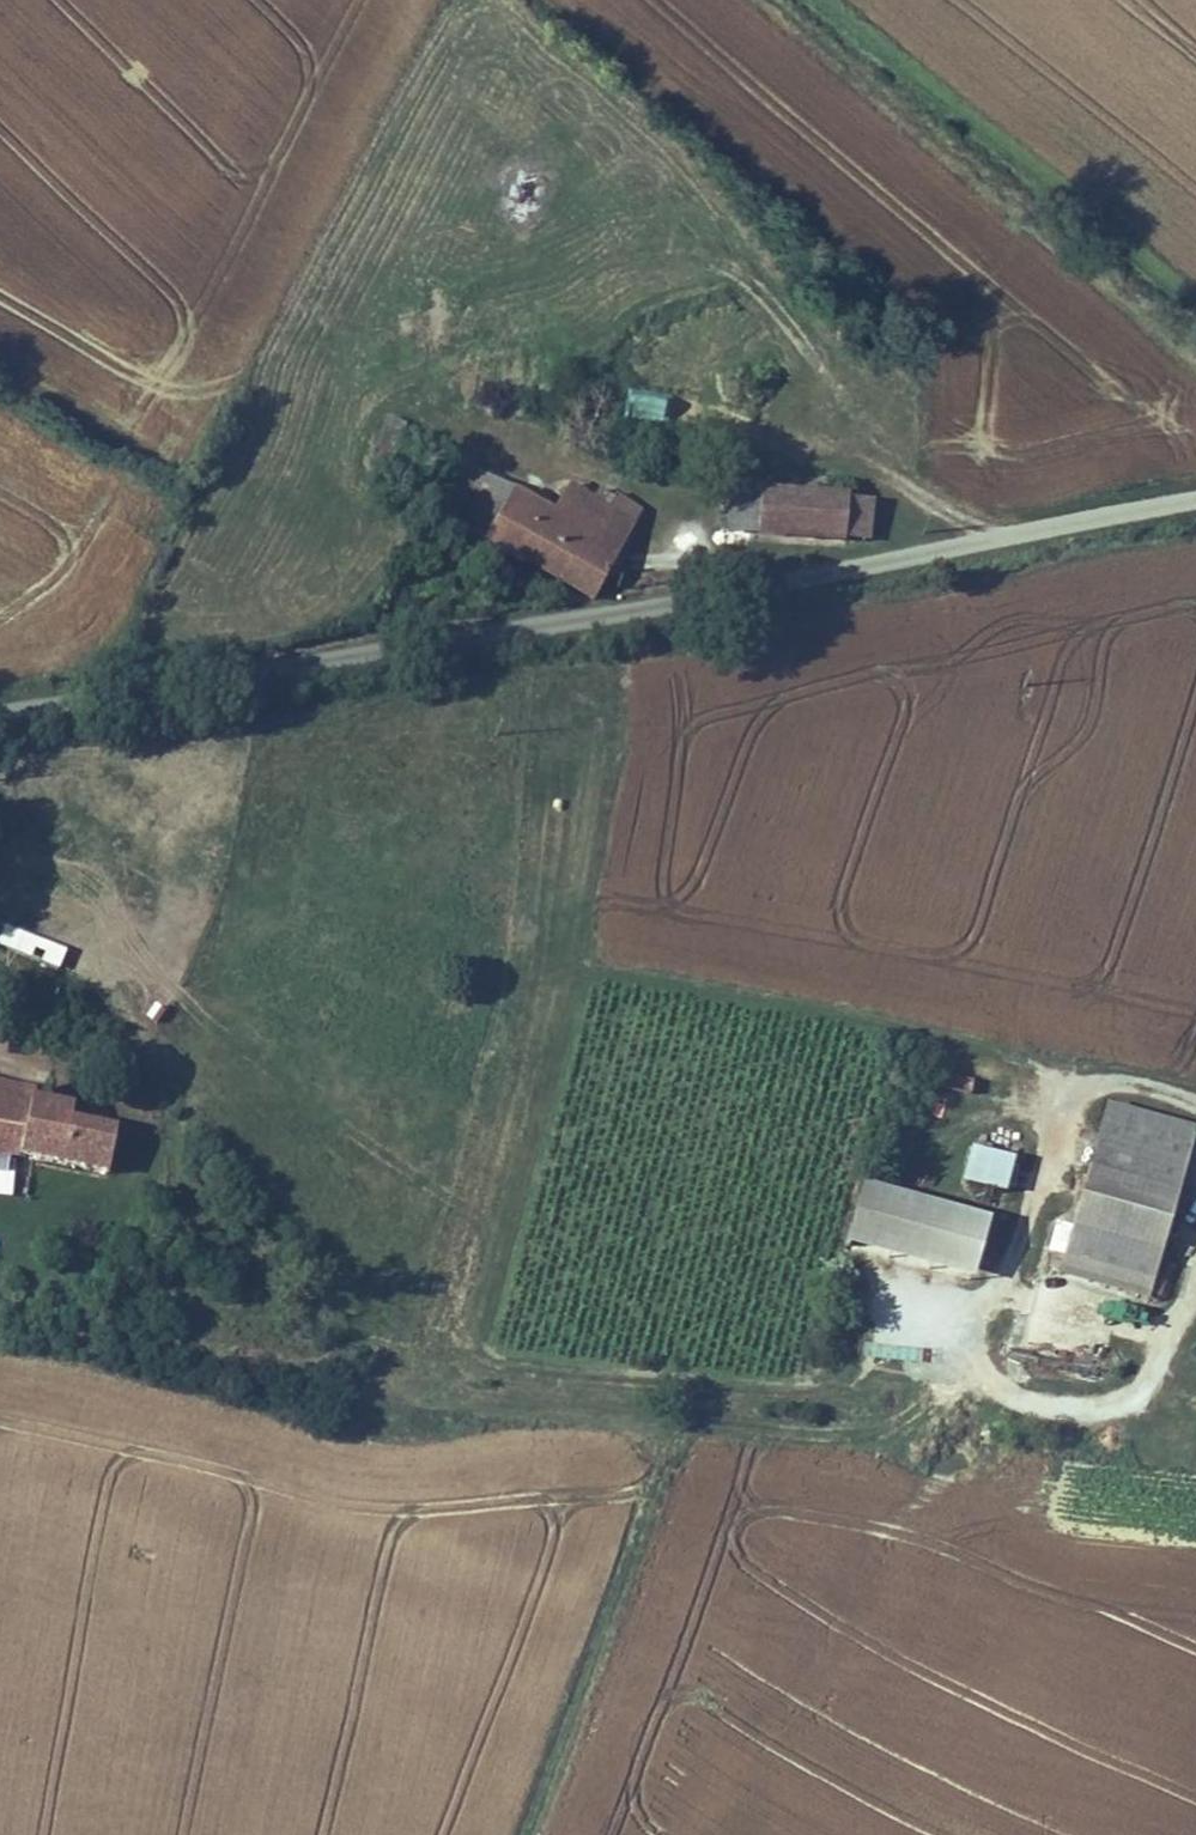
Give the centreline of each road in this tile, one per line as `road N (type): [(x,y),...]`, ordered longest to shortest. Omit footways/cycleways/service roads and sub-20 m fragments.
road 1 (unclassified): [(1195,500),(633,612),(0,712)]

